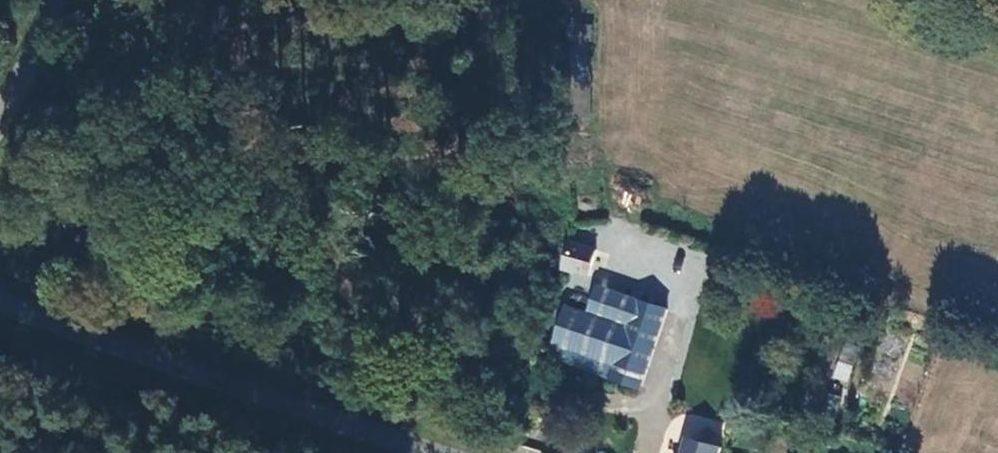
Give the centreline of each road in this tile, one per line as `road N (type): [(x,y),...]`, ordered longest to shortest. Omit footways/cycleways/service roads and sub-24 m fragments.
road 1 (tertiary): [(434,452),(0,304)]
road 2 (tertiary): [(0,115),(58,0)]

